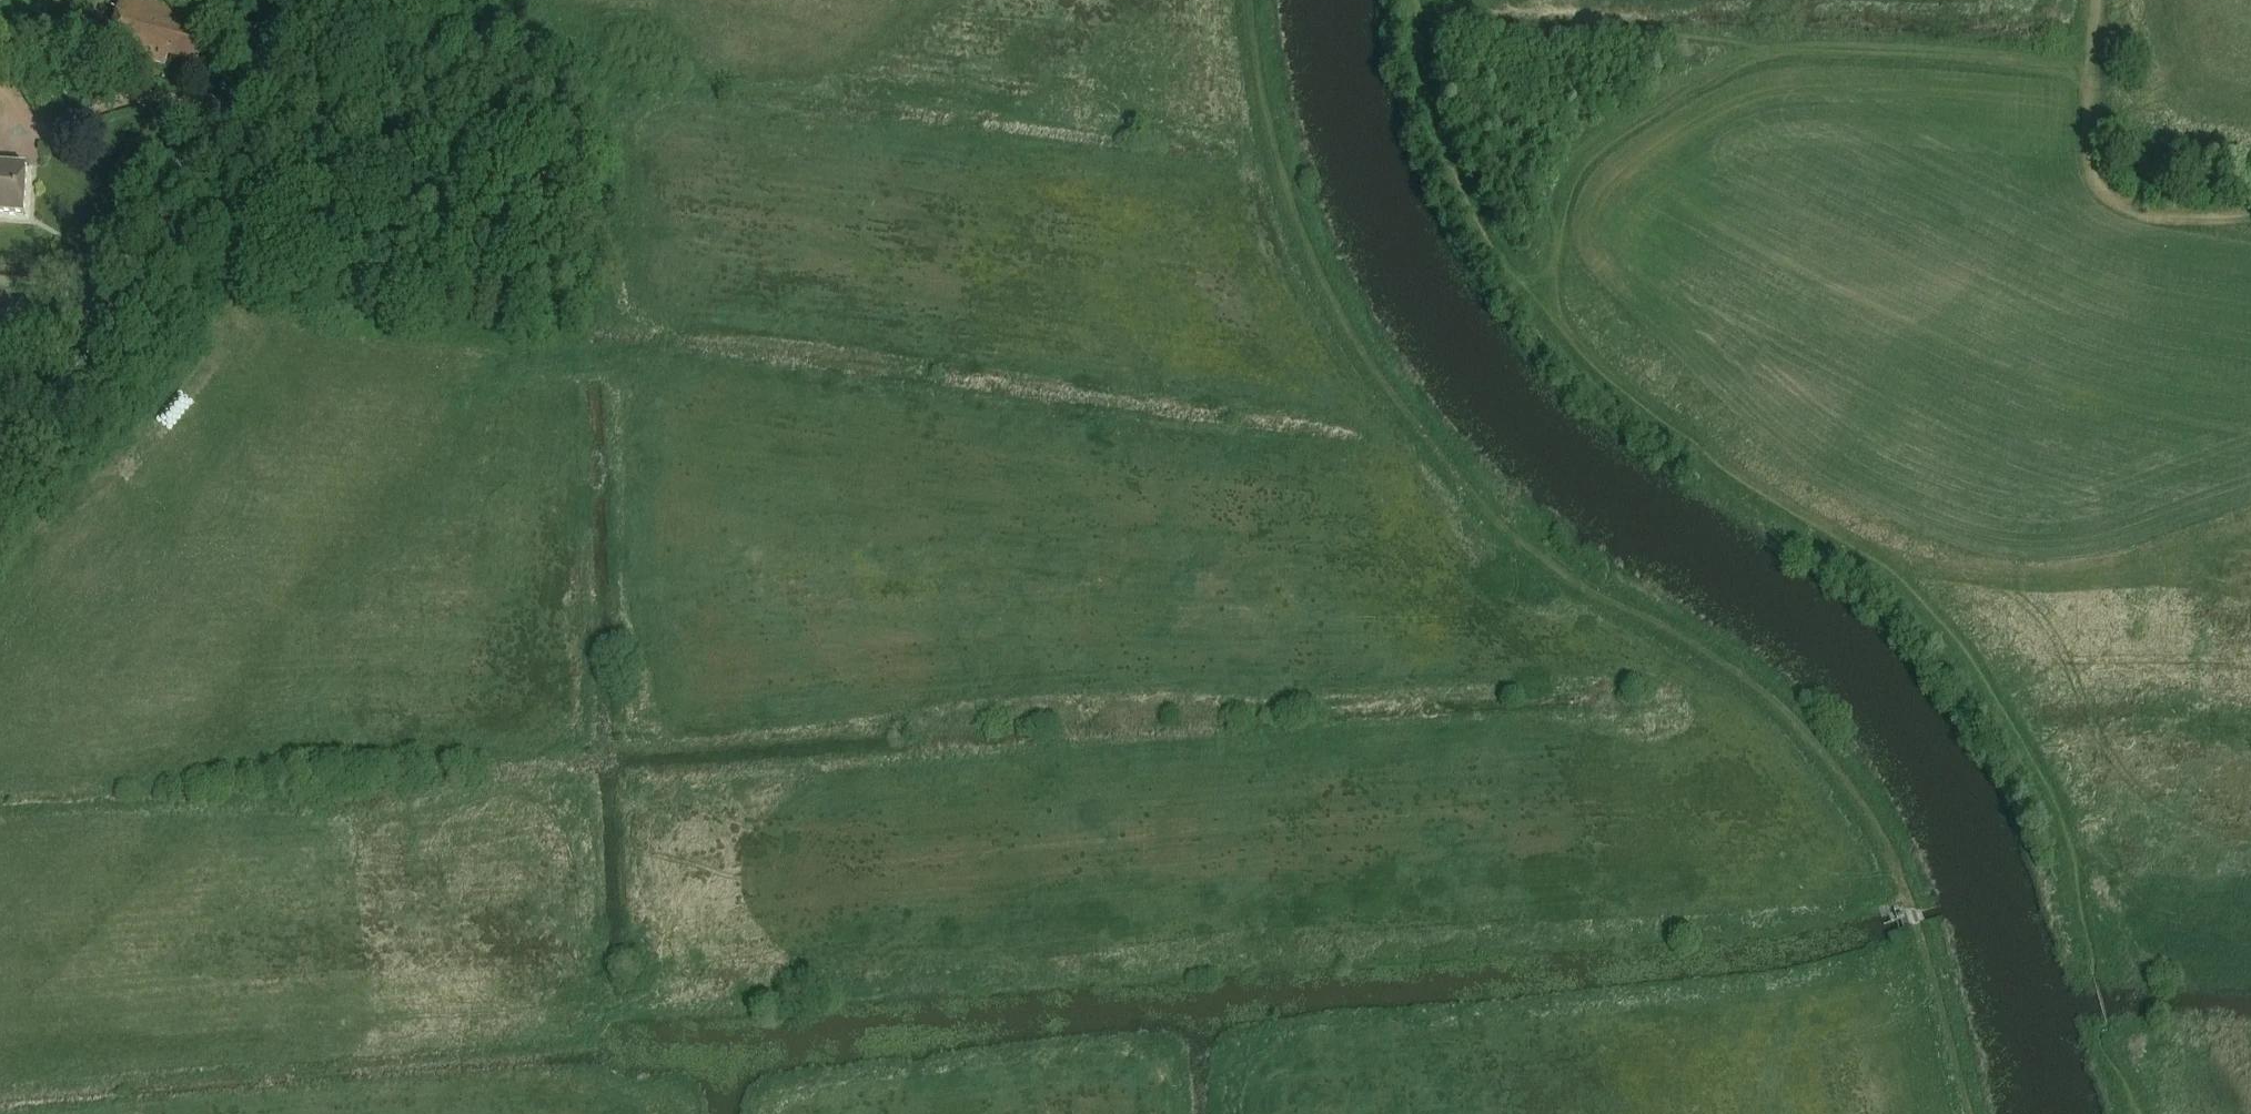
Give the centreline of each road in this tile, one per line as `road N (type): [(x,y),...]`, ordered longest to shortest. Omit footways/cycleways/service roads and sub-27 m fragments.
road 1 (track): [(1249,0),(1260,99),(1294,208),(1348,329),(1450,458),(1545,561),(1769,704),(1828,761),(1914,901),(1971,1113)]
road 2 (tertiary): [(0,409),(306,0)]

